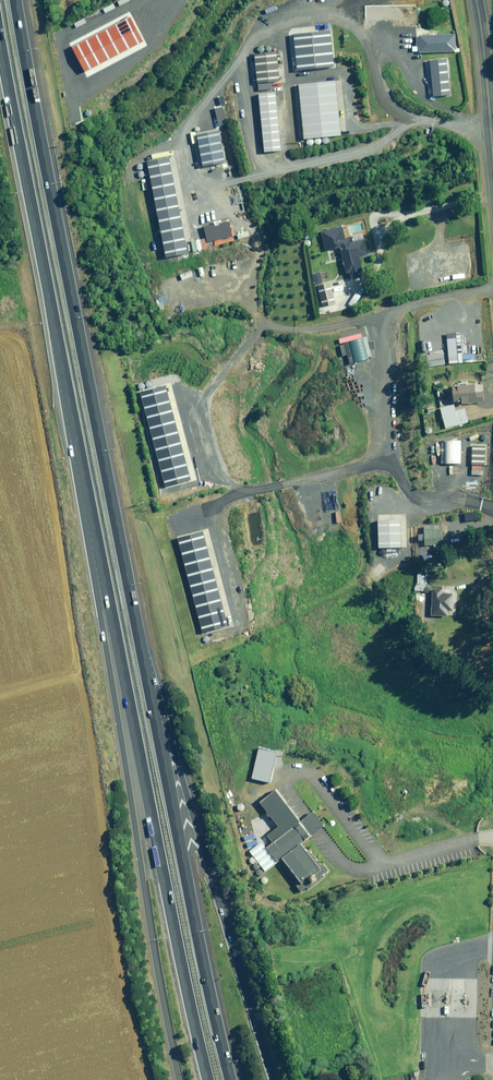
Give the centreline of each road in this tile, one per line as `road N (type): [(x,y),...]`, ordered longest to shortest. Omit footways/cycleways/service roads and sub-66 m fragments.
road 1 (motorway): [(15,0),(146,675)]
road 2 (motorway): [(205,1079),(98,549)]
road 3 (motorway): [(178,1079),(141,895),(98,549)]
road 4 (motorway): [(98,549),(0,40)]
road 5 (motorway): [(146,675),(273,1079)]
road 6 (motorway): [(146,675),(229,1079)]
road 7 (secondary): [(492,155),(476,0)]

